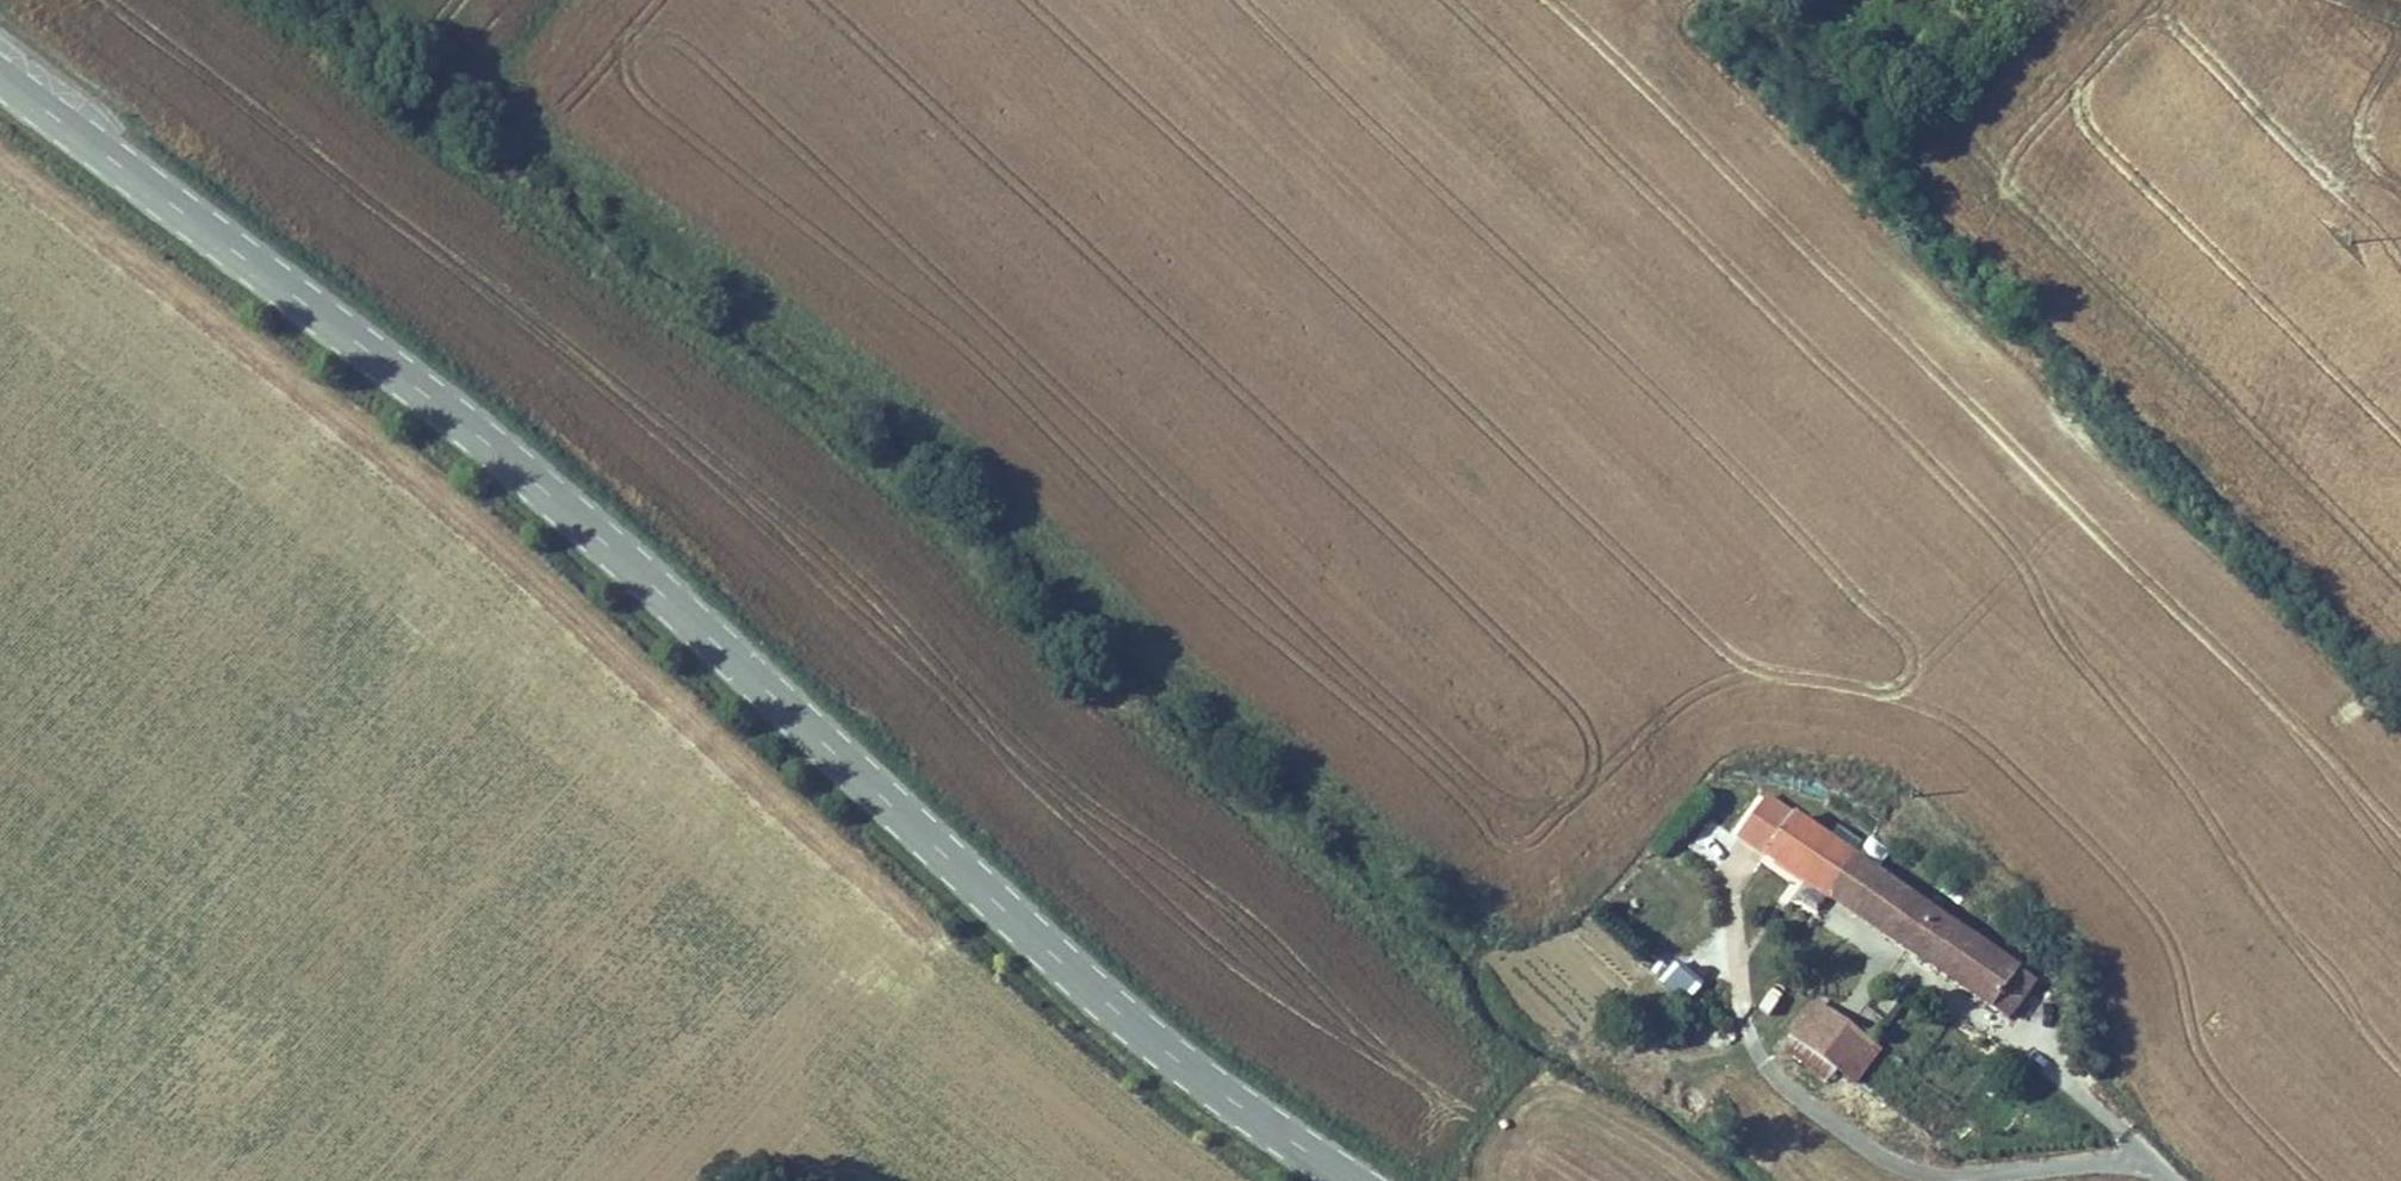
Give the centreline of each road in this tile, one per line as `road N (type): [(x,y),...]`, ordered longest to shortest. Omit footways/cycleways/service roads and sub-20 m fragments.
road 1 (tertiary): [(1354,1180),(1119,1012),(667,597),(421,389),(0,76)]

